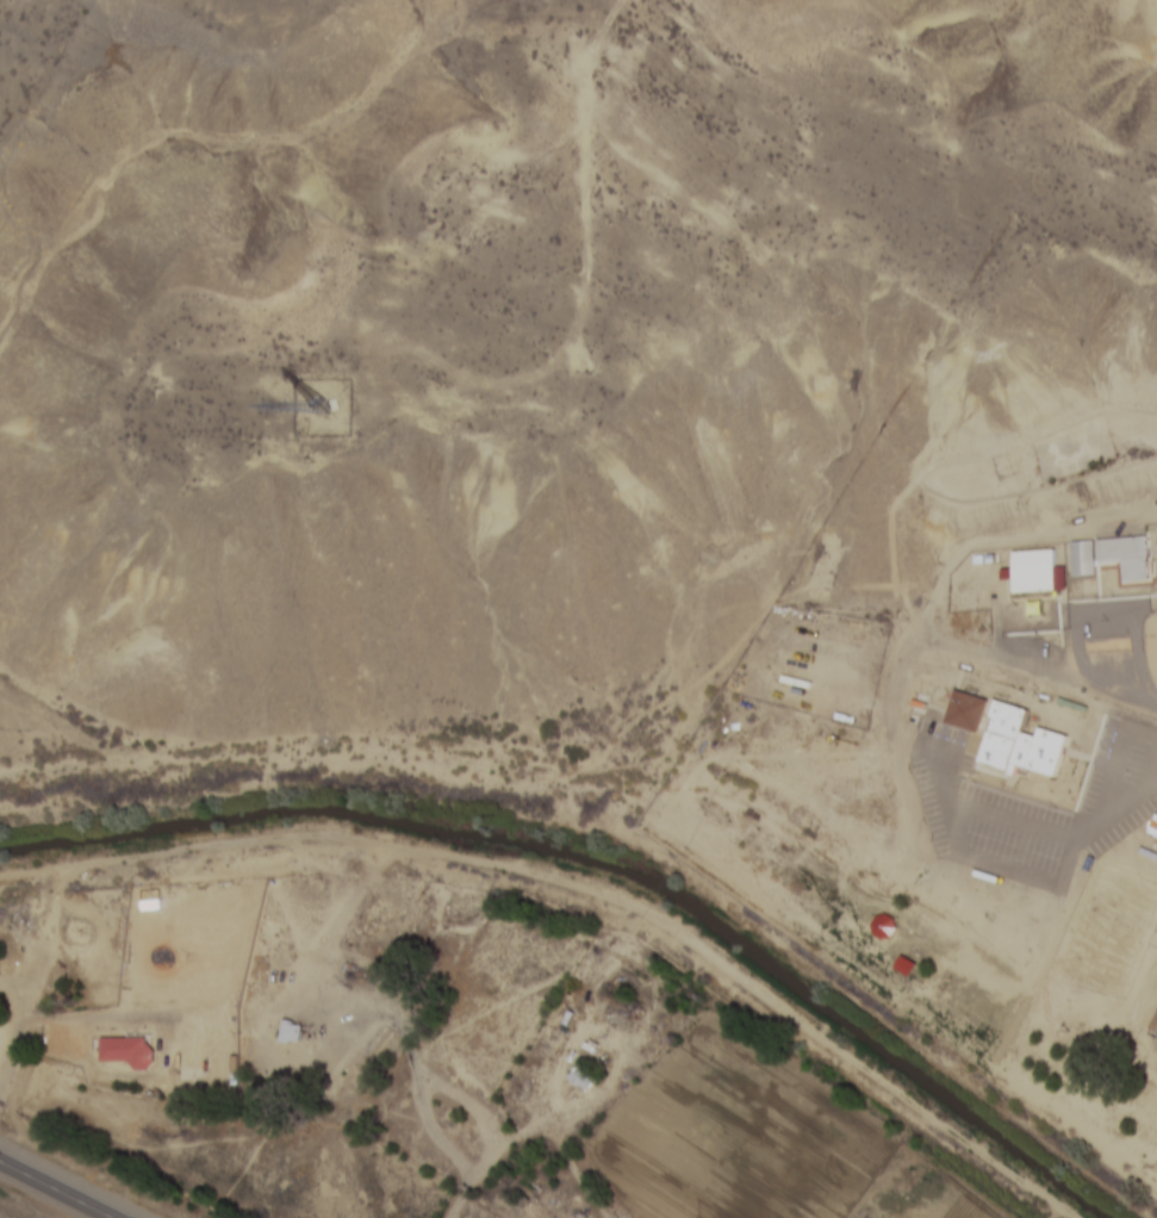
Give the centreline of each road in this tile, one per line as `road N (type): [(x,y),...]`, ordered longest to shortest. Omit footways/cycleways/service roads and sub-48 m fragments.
road 1 (trunk): [(113,1217),(0,1161)]

